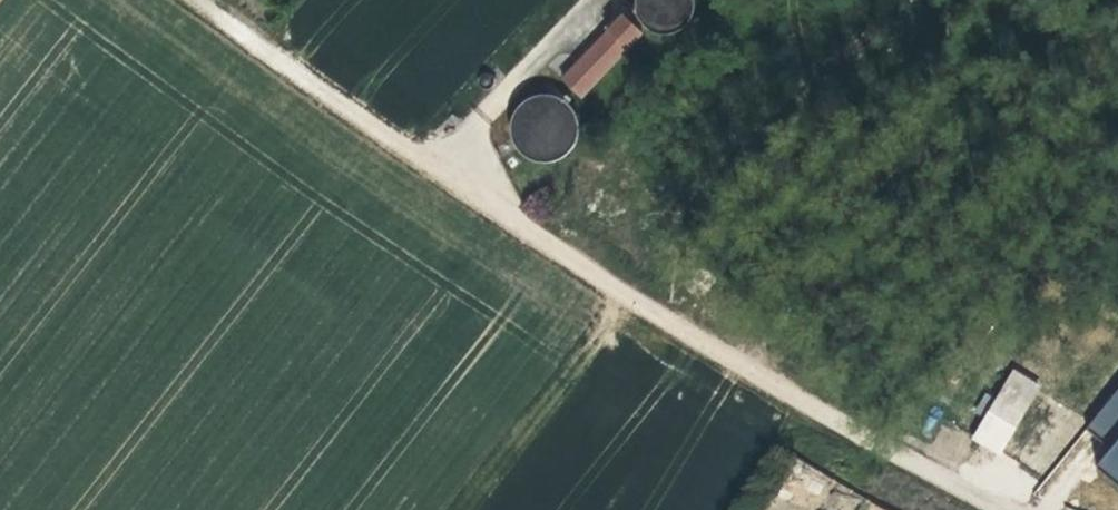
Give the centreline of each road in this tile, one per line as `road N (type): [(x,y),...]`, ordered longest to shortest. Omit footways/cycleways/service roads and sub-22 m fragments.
road 1 (unclassified): [(1028,509),(767,372),(422,154)]
road 2 (track): [(422,154),(213,0)]

